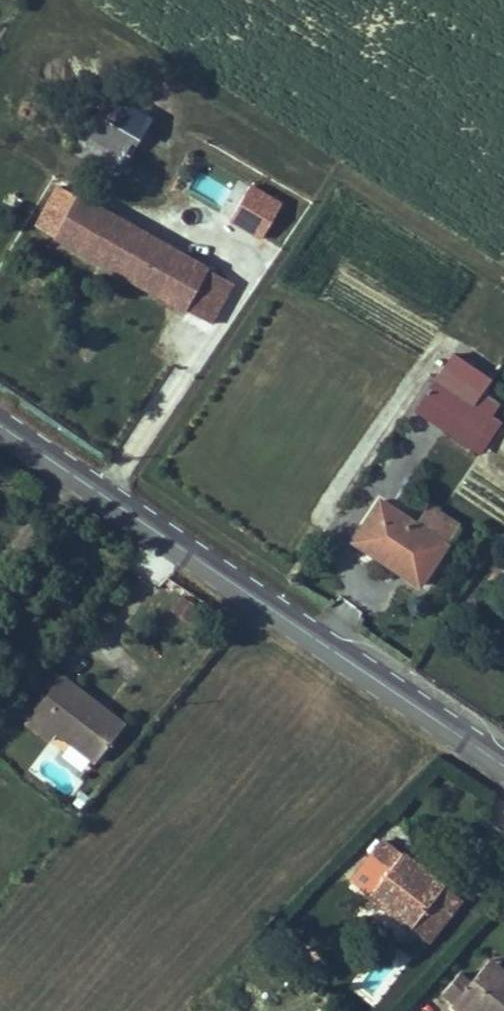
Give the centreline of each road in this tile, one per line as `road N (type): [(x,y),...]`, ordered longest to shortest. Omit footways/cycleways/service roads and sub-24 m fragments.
road 1 (secondary): [(0,425),(503,763)]

